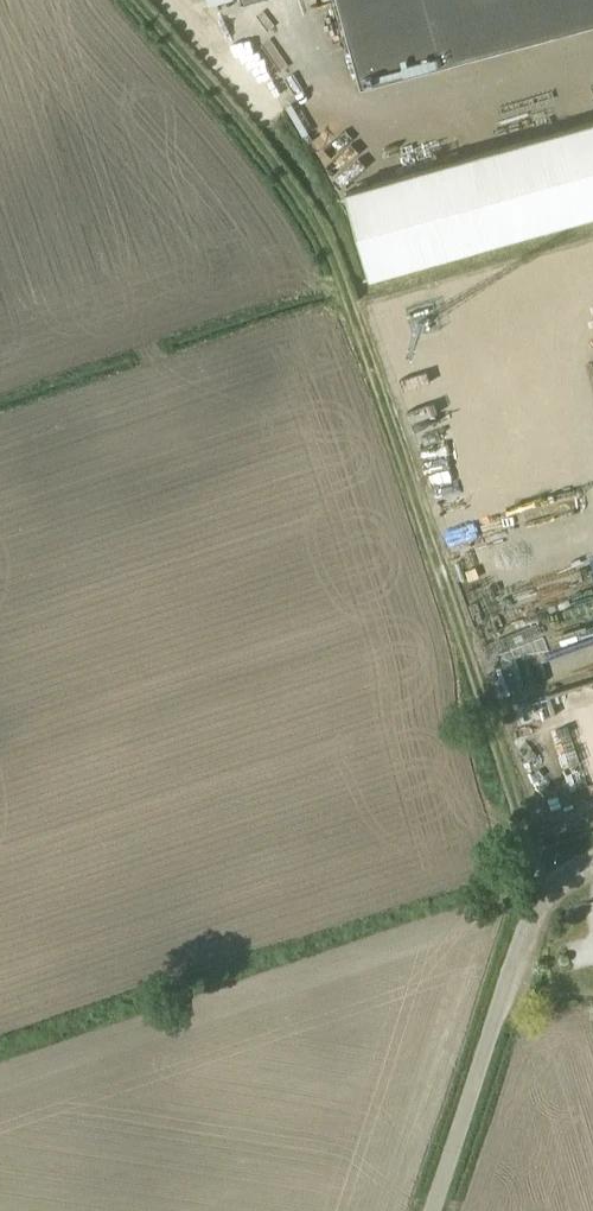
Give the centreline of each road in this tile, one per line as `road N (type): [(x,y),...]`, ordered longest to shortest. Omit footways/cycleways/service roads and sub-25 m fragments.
road 1 (track): [(543,899),(325,241),(132,0)]
road 2 (unclassified): [(438,1210),(543,899),(592,860)]

